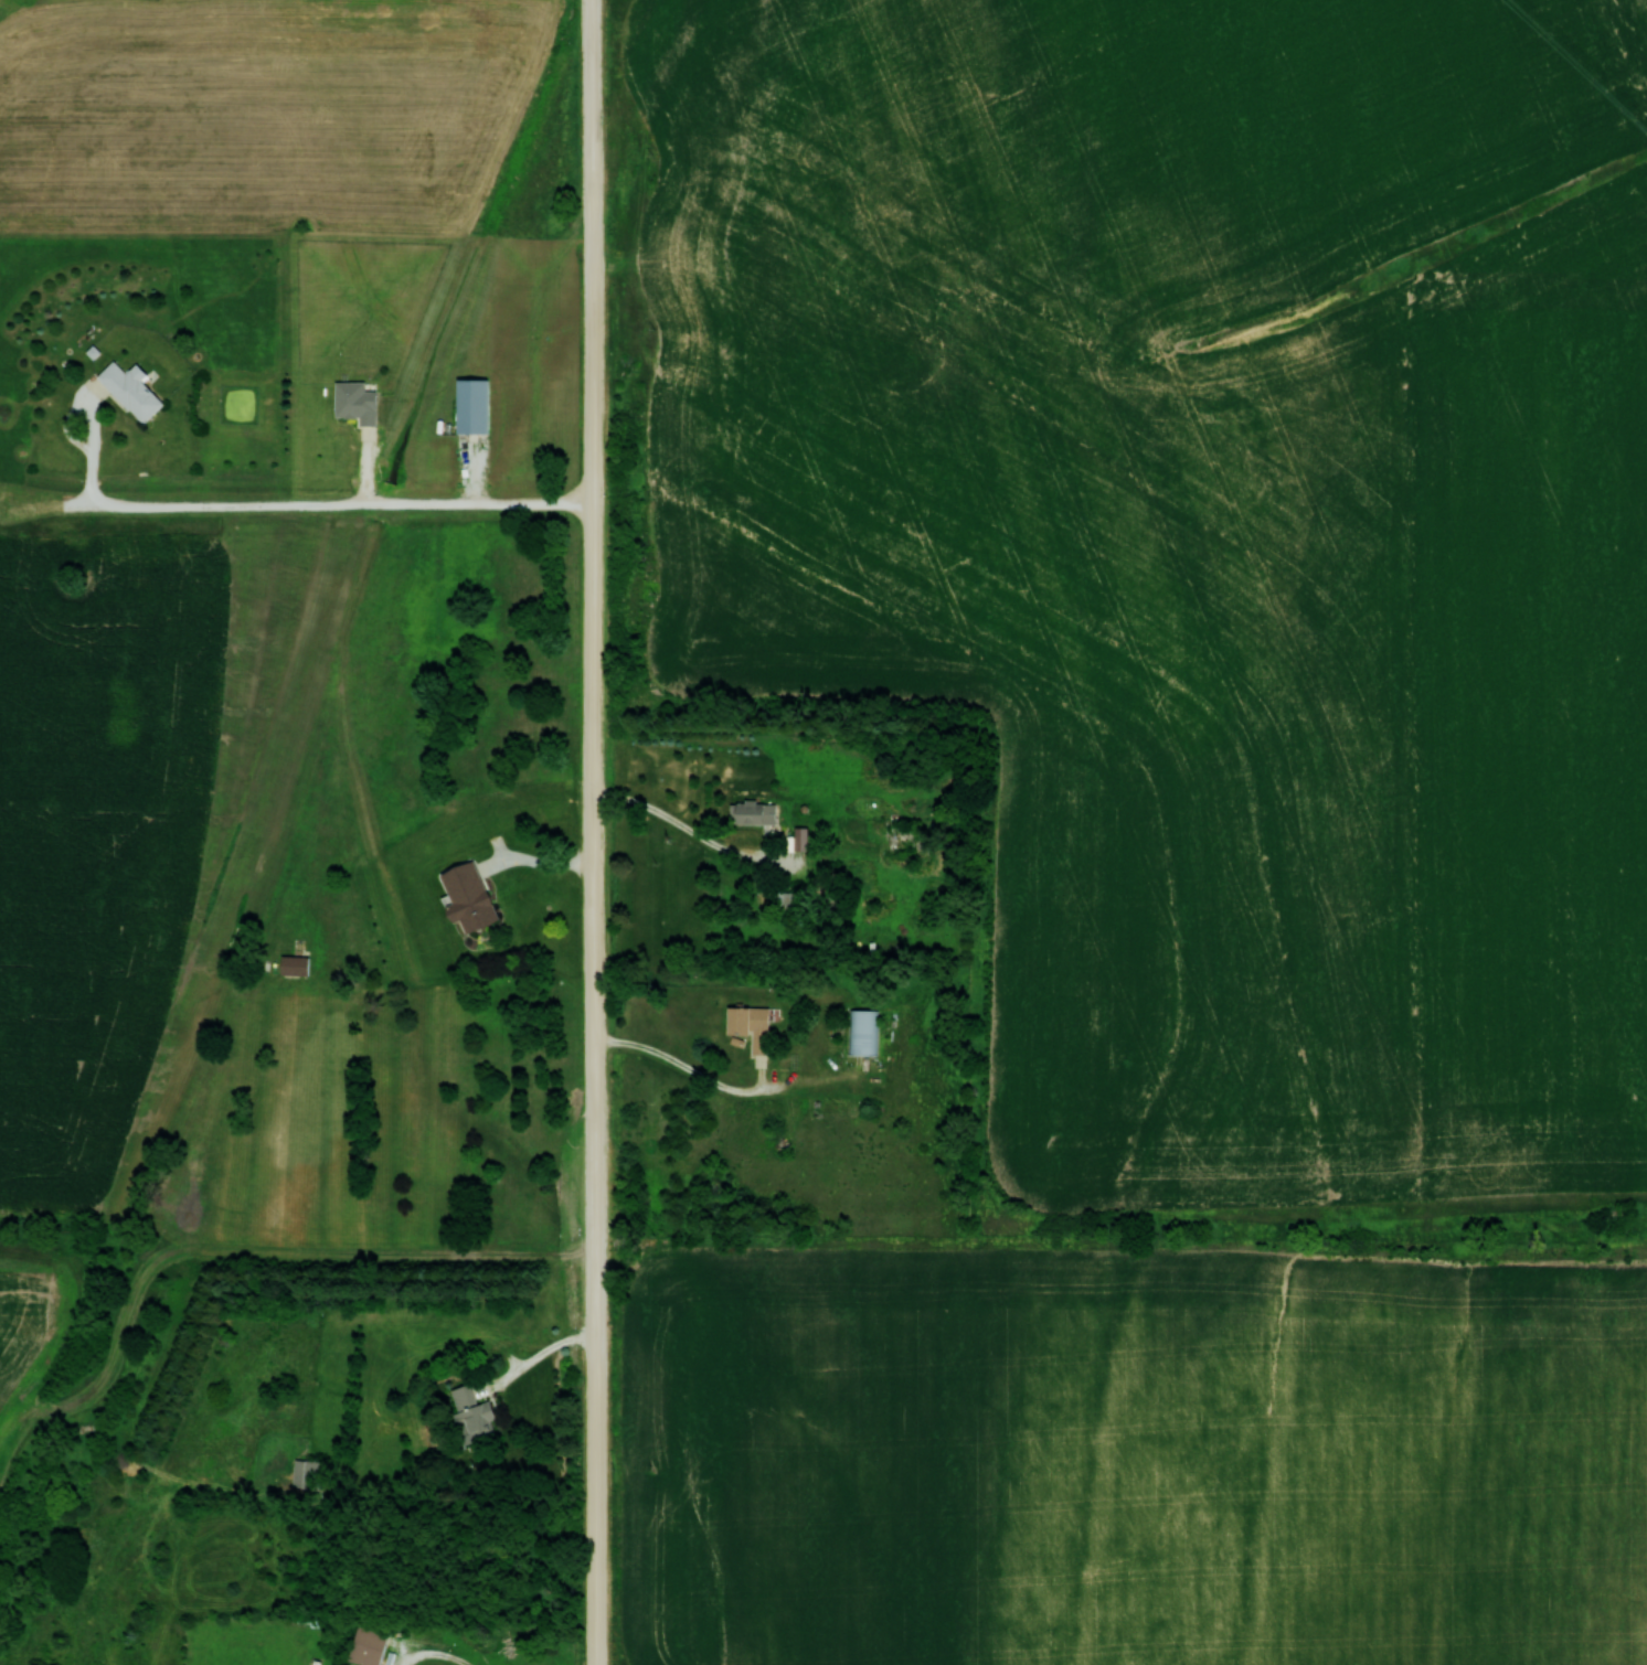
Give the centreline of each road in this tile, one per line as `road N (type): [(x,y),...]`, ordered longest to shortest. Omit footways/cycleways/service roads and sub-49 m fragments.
road 1 (tertiary): [(591,0),(596,1664)]
road 2 (residential): [(593,502),(89,500)]

